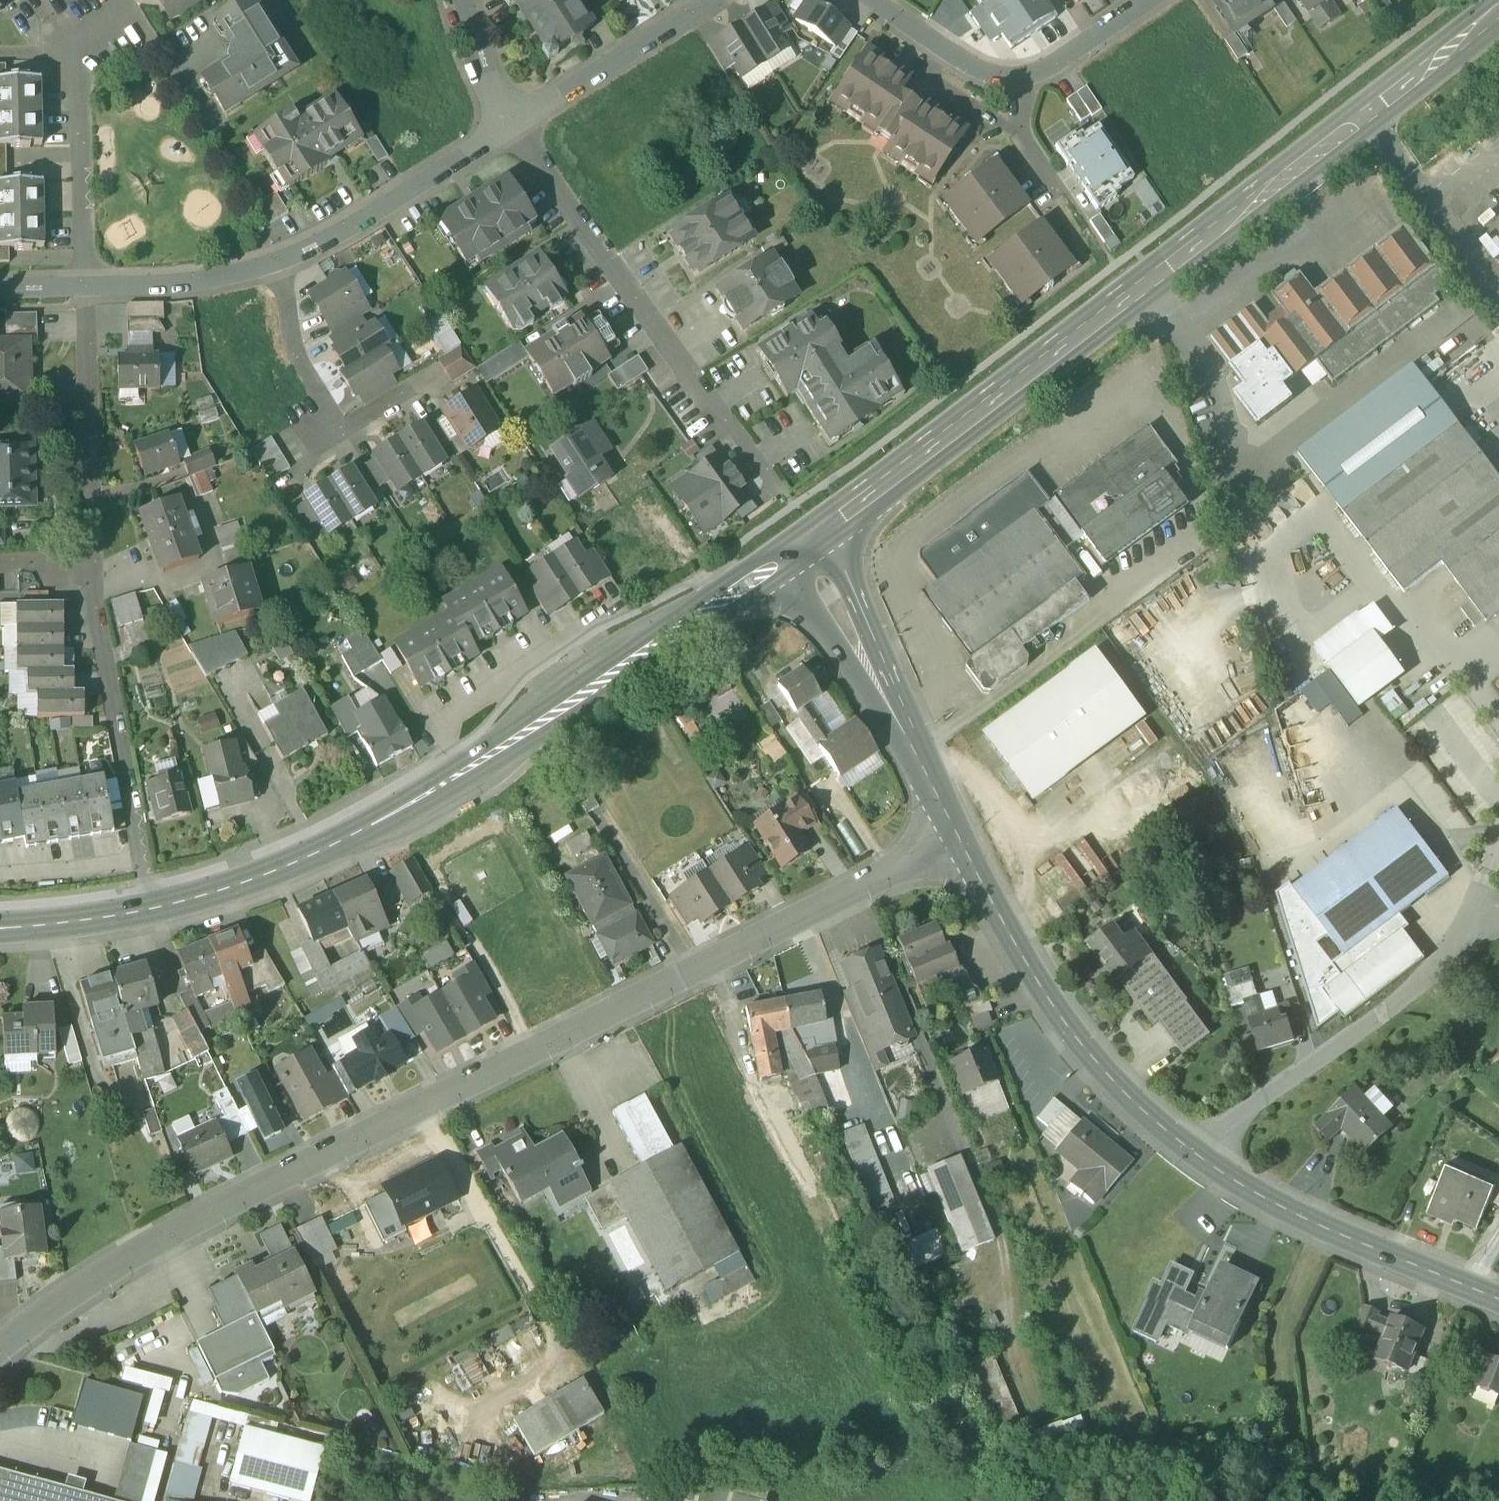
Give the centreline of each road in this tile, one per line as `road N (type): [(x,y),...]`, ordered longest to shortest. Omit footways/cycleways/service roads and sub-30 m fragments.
road 1 (residential): [(956,841),(188,1226),(93,1281),(0,1350)]
road 2 (tertiary): [(806,546),(1498,10)]
road 3 (tertiary): [(153,909),(232,887),(326,848),(442,787),(806,546)]
road 4 (tertiary): [(956,841),(1012,951),(1137,1109),(1195,1157),(1268,1200),(1498,1300)]
road 5 (residential): [(512,126),(785,495)]
road 6 (residential): [(93,567),(96,624),(153,909)]
road 7 (tertiary): [(806,546),(956,841)]
road 8 (residential): [(88,287),(93,567)]
road 9 (residential): [(512,126),(280,267)]
road 10 (residential): [(280,267),(300,367),(338,432),(408,393)]
road 11 (residential): [(714,0),(512,126)]
road 12 (residential): [(83,49),(88,287)]
road 13 (residential): [(280,267),(88,287)]
road 14 (residential): [(870,0),(964,64),(1025,78)]
road 15 (tertiary): [(0,928),(153,909)]
road 16 (residential): [(1025,78),(1061,64),(1155,0)]
road 17 (residential): [(1025,78),(1024,136),(1073,205)]
road 18 (residential): [(464,0),(512,126)]

